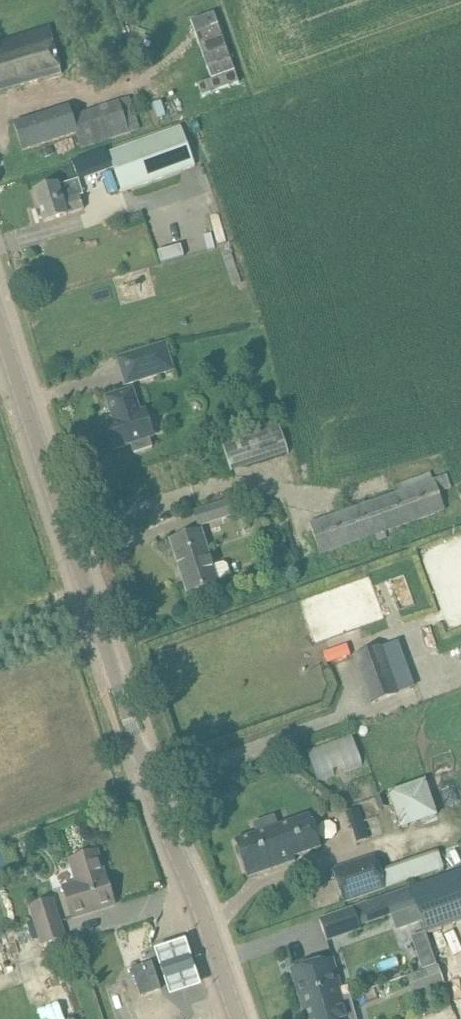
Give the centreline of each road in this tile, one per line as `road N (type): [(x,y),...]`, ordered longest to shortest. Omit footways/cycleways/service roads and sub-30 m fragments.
road 1 (tertiary): [(237,1018),(0,319)]

